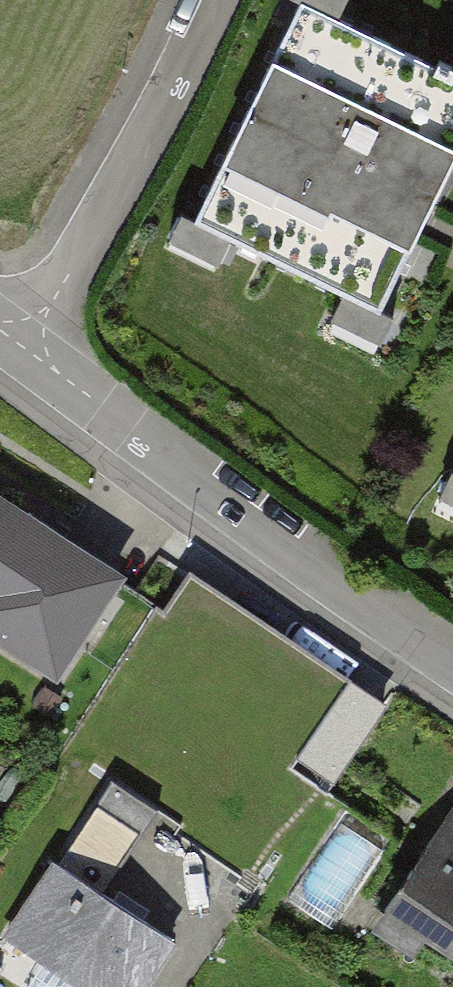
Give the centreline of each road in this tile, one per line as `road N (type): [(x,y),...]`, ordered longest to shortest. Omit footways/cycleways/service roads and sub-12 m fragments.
road 1 (residential): [(28,350),(452,659)]
road 2 (residential): [(28,350),(213,0)]

